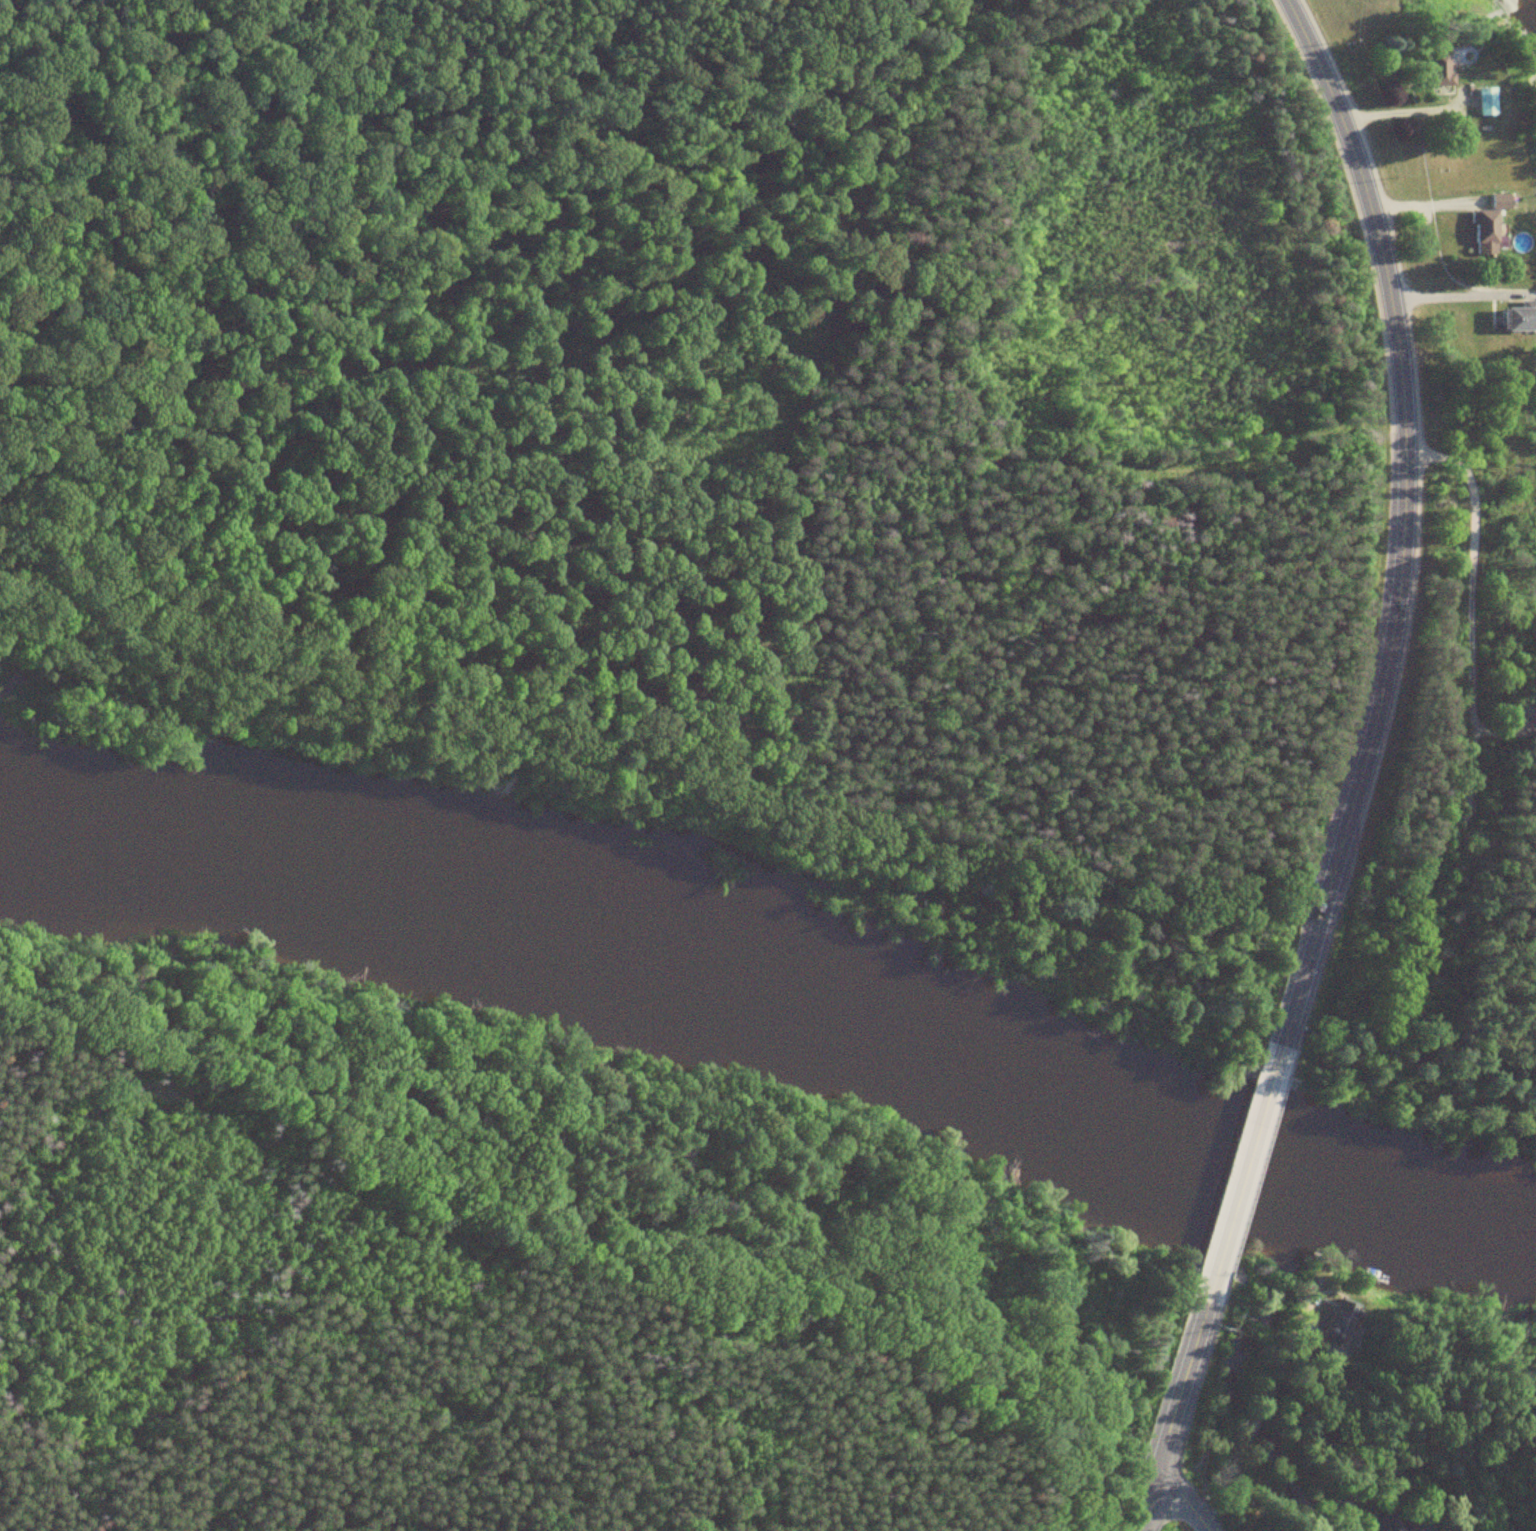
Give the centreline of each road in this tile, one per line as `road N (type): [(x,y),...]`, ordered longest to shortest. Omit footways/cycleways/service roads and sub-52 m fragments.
road 1 (tertiary): [(1276,1055),(1352,785),(1409,455),(1382,251),(1321,71),(1285,0)]
road 2 (tertiary): [(1210,1294),(1276,1055)]
road 3 (tertiary): [(1145,1530),(1210,1294)]
road 4 (residential): [(1406,485),(1535,522)]

